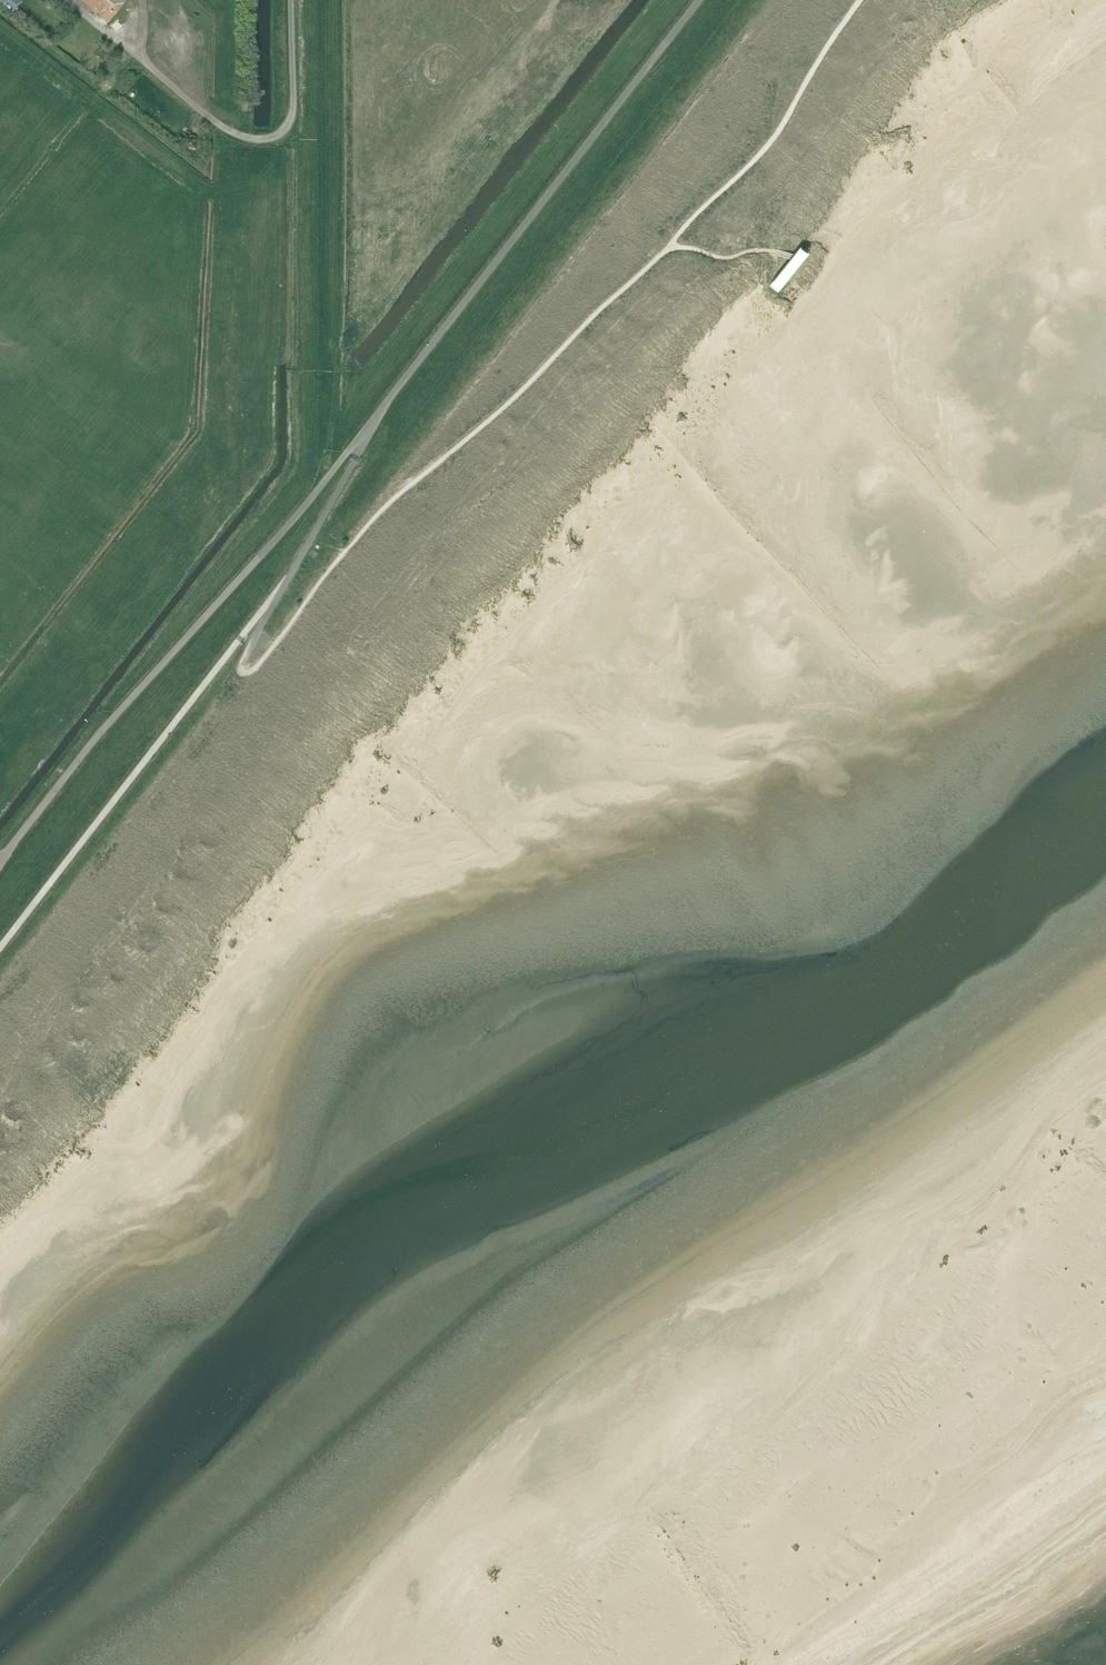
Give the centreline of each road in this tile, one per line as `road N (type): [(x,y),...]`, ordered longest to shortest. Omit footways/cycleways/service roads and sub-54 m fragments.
road 1 (unclassified): [(0,863),(91,744),(367,431),(701,0)]

